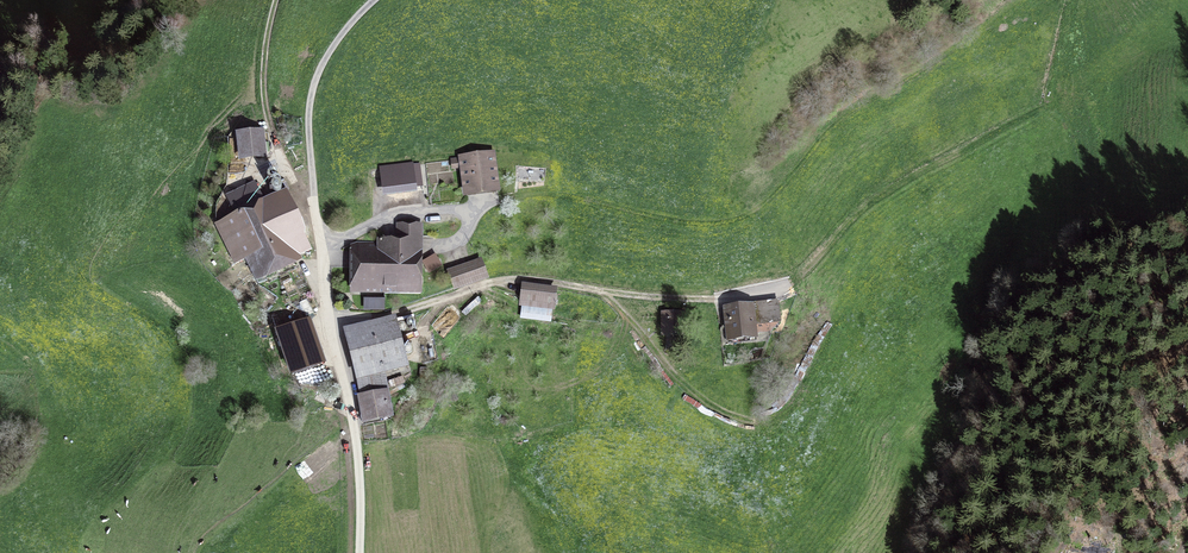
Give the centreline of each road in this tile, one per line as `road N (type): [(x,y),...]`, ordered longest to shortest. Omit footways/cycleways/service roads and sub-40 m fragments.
road 1 (unclassified): [(358,552),(356,444),(326,317),(316,212)]
road 2 (track): [(774,287),(909,178),(1042,108)]
road 3 (track): [(605,291),(688,387),(741,417),(774,412),(838,345)]
road 4 (track): [(316,212),(307,115),(315,75),(372,0)]
road 5 (track): [(316,212),(284,164),(264,107),(277,0)]

